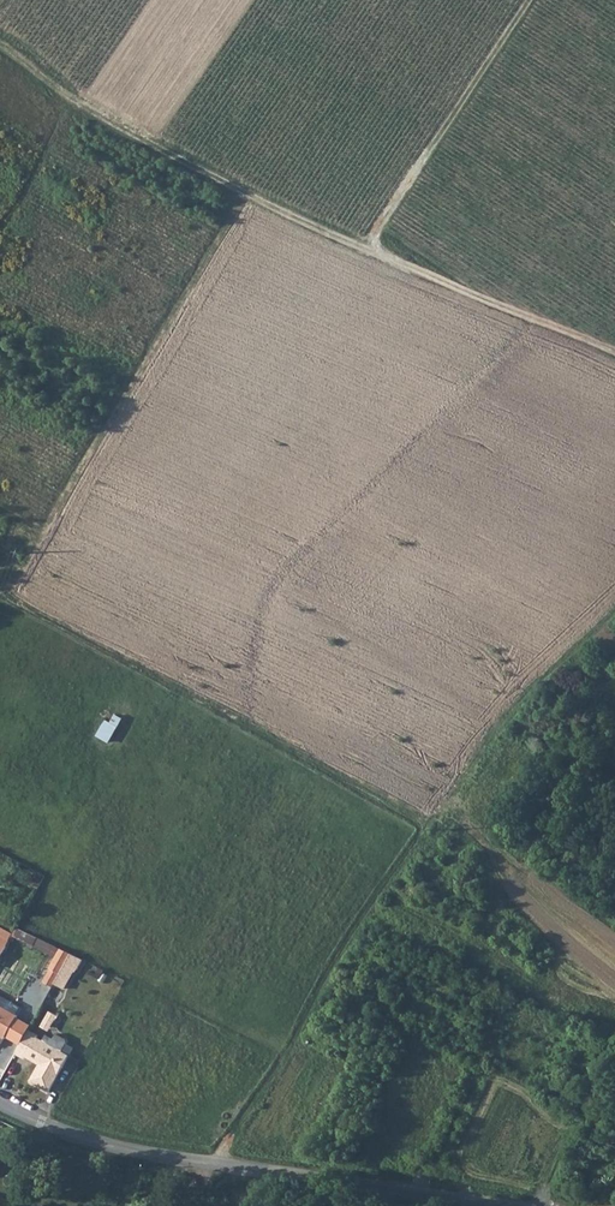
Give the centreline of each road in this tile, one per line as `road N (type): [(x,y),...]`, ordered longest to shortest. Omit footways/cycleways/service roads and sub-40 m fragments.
road 1 (track): [(0,508),(35,529),(27,591),(383,799),(402,834),(431,848),(522,828),(572,858),(593,892),(614,892)]
road 2 (track): [(614,353),(217,185),(70,100),(0,31)]
road 3 (residential): [(481,1205),(136,1155),(58,1132),(0,1103)]

